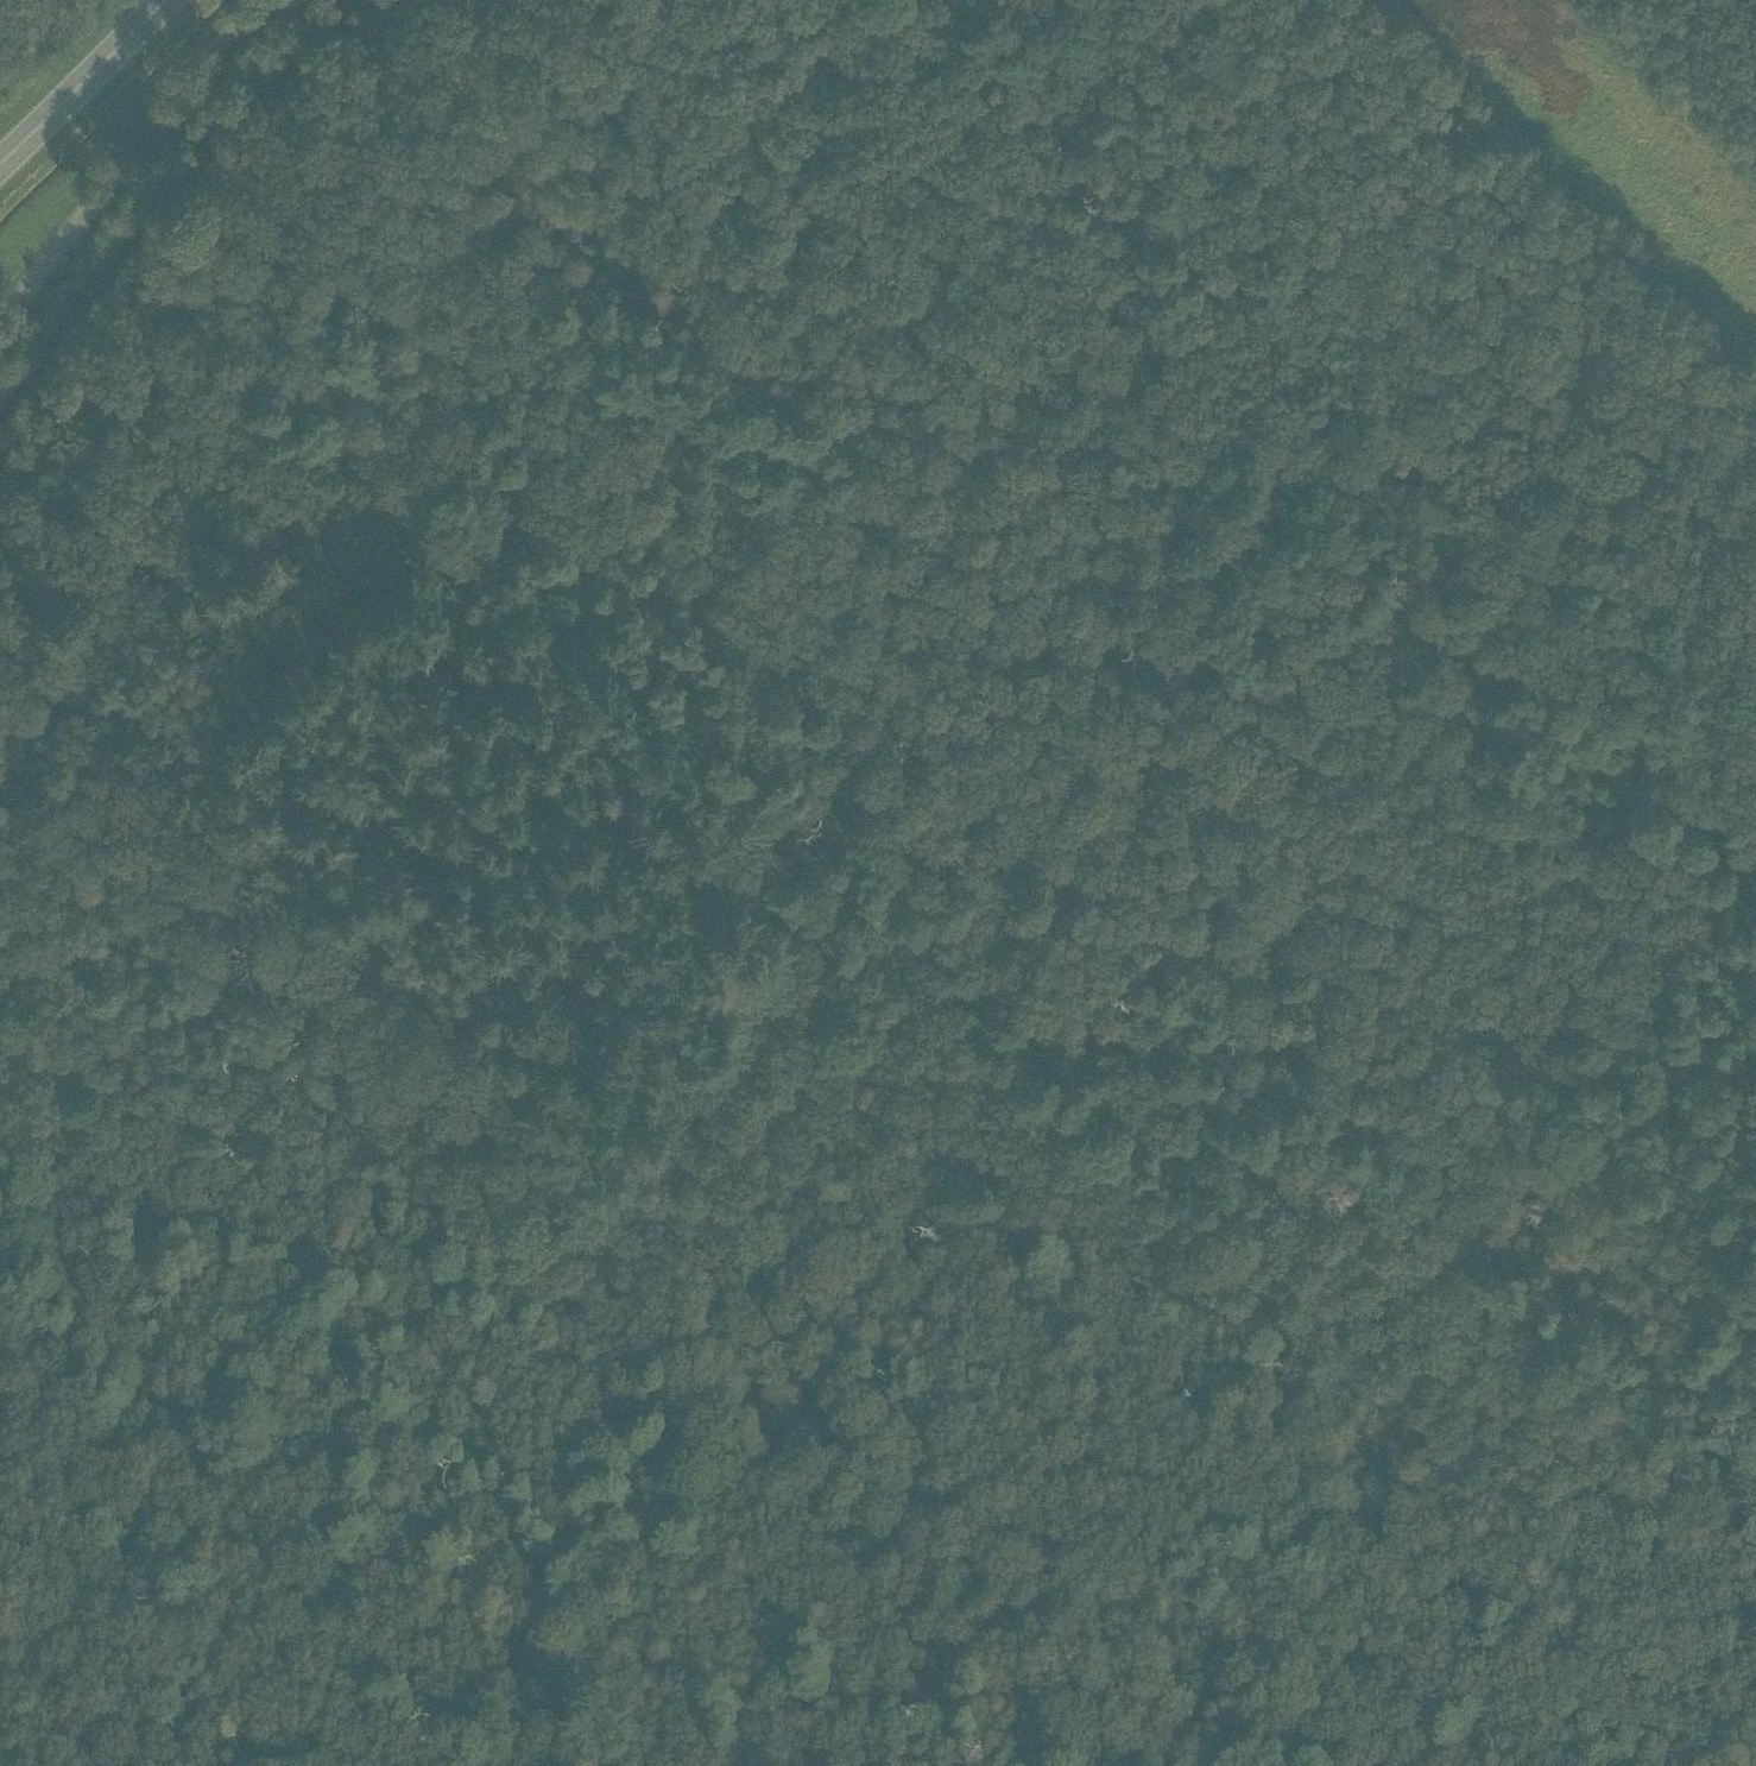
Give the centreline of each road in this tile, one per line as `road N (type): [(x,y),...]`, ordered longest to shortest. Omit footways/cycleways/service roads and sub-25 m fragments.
road 1 (track): [(0,493),(202,234),(425,0)]
road 2 (unclassified): [(0,326),(265,0)]
road 3 (trunk): [(0,166),(168,0)]

